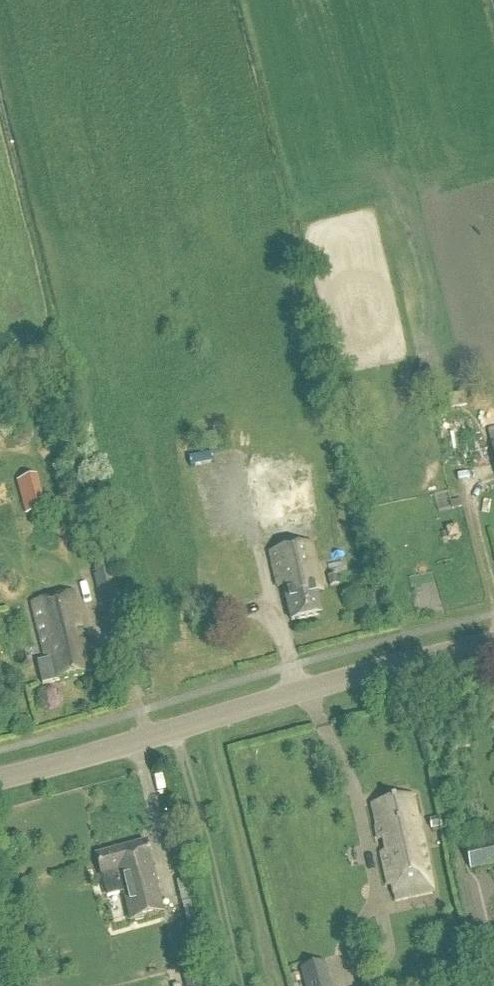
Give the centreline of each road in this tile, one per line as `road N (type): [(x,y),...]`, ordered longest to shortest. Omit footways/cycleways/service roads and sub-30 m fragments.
road 1 (tertiary): [(0,780),(493,644)]

